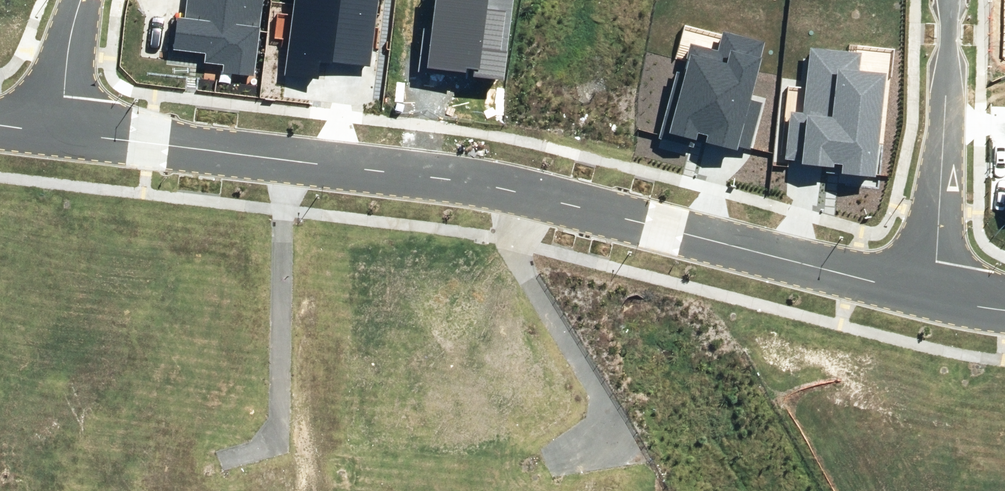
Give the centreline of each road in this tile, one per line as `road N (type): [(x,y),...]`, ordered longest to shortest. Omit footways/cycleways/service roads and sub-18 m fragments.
road 1 (residential): [(63,125),(483,176),(940,296)]
road 2 (residential): [(940,296),(951,0)]
road 3 (residential): [(63,125),(71,31),(83,0)]

